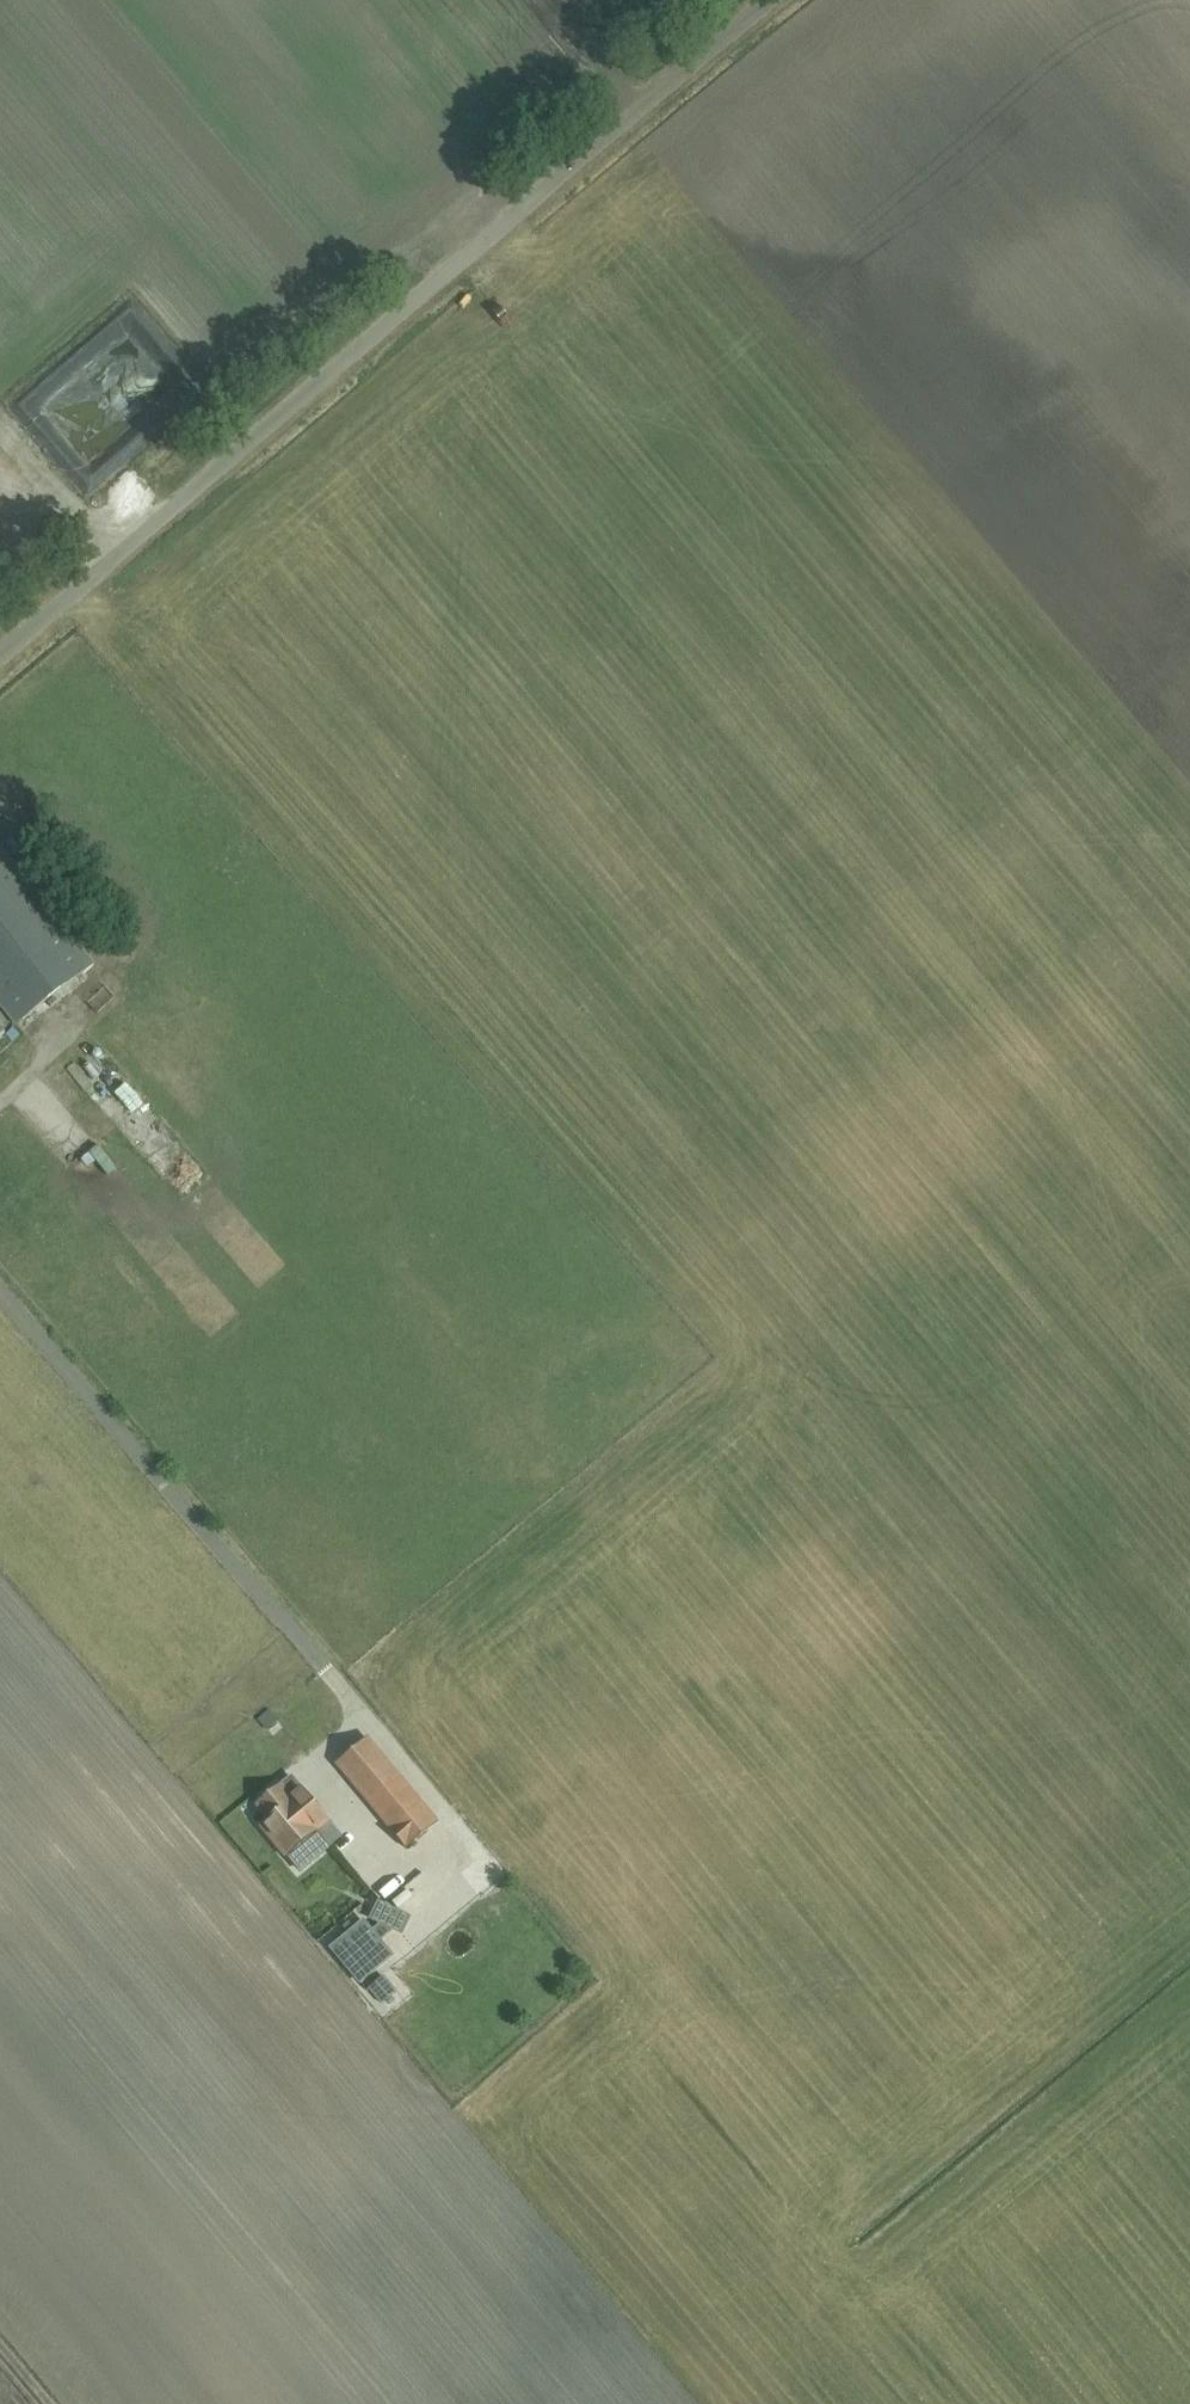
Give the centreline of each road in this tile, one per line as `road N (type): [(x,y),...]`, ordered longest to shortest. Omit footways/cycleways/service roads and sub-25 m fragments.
road 1 (unclassified): [(0,661),(775,0)]

